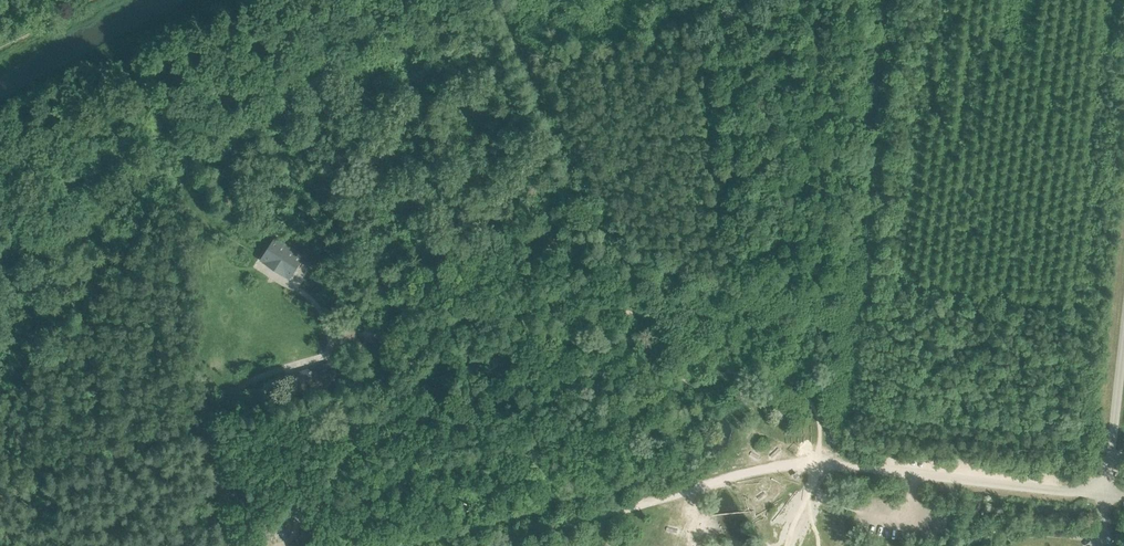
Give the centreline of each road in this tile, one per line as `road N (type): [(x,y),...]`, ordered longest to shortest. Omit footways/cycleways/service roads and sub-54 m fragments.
road 1 (residential): [(1102,494),(788,463),(495,545)]
road 2 (track): [(230,545),(217,397),(326,356),(329,334),(317,306),(259,266)]
road 3 (unclassified): [(1102,494),(1123,311)]

